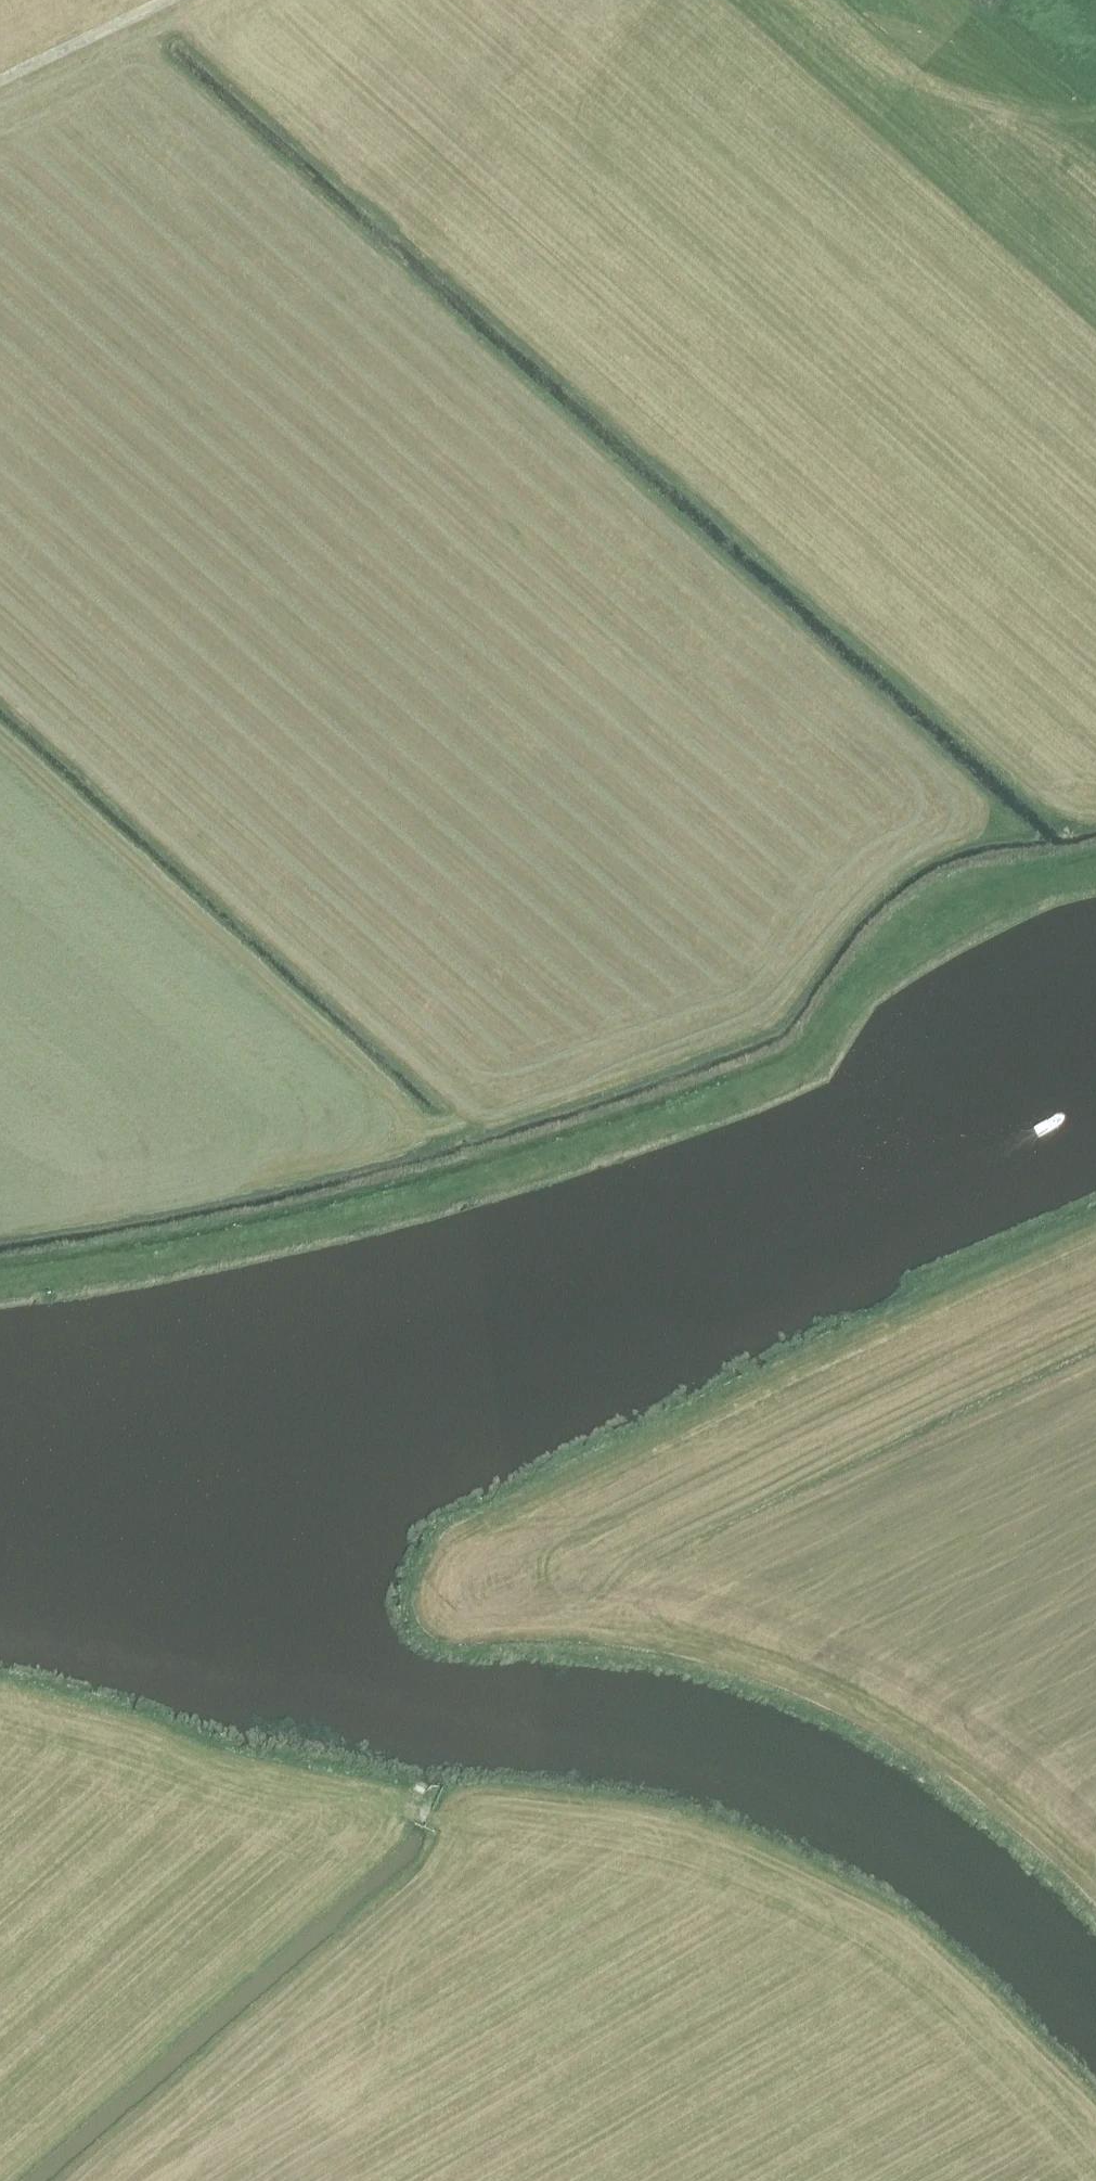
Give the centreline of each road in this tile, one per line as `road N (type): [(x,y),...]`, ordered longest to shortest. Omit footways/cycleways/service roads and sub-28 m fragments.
road 1 (track): [(0,79),(164,0)]

